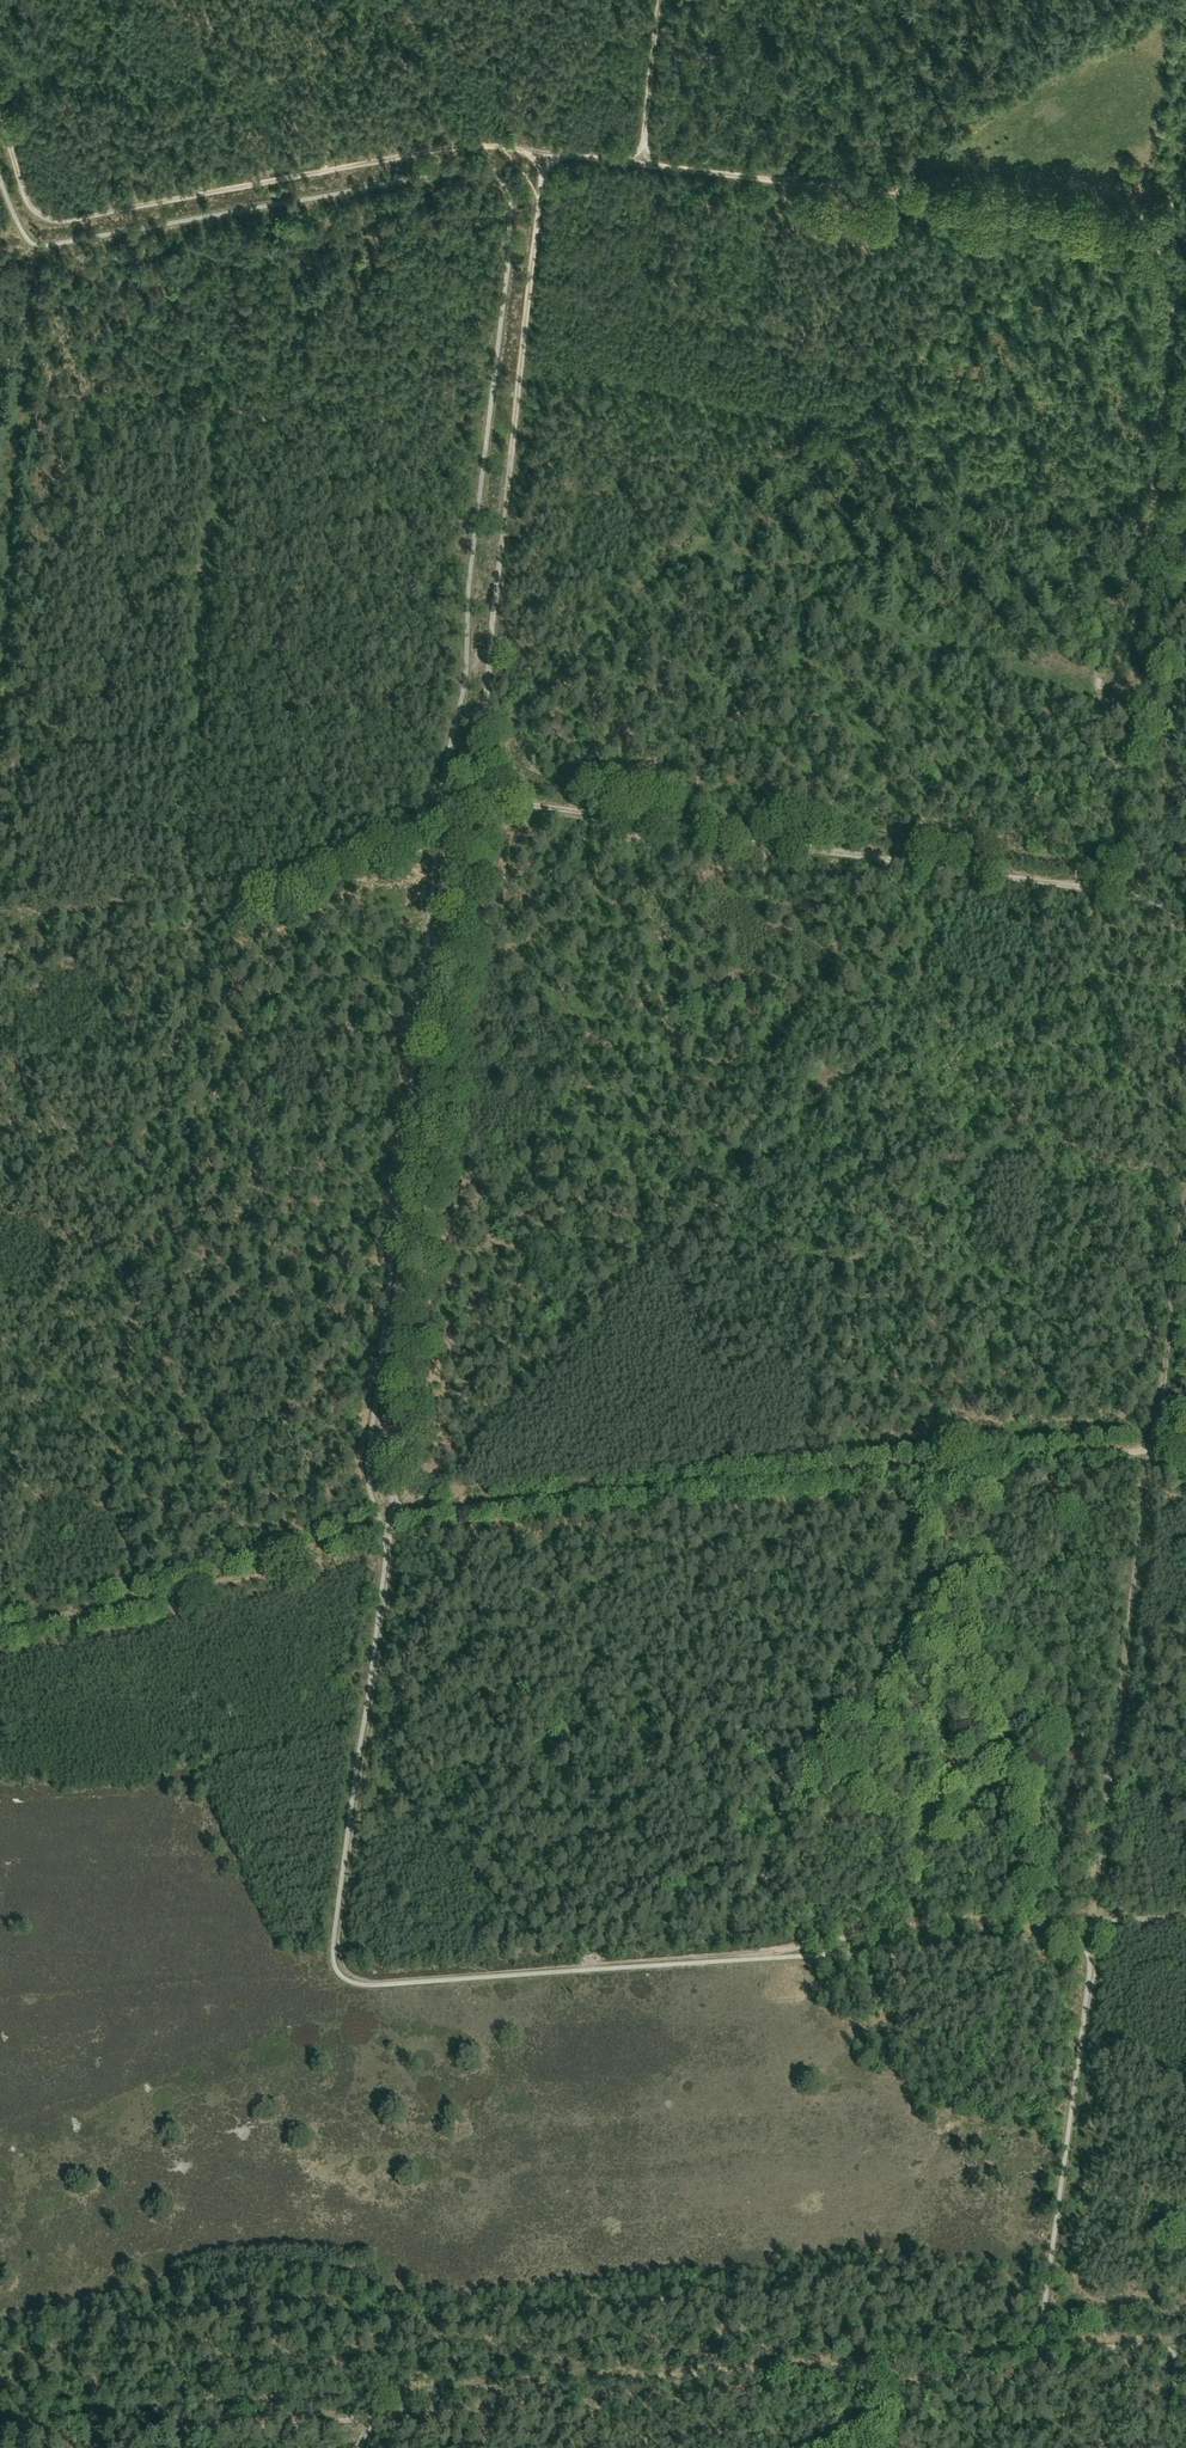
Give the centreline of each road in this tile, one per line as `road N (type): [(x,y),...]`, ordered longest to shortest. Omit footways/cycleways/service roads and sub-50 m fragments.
road 1 (track): [(394,1511),(339,1956),(348,1973),(367,1980),(1092,1920)]
road 2 (track): [(394,1511),(1150,1448),(1185,1167)]
road 3 (track): [(1054,2350),(389,2394),(378,2400),(358,2447)]
road 4 (track): [(475,793),(394,1511)]
road 5 (track): [(1185,907),(475,793)]
road 6 (track): [(545,146),(475,793)]
road 7 (track): [(545,146),(459,134),(33,215),(0,109)]
road 8 (track): [(634,158),(1185,224)]
road 9 (track): [(1092,1920),(1150,1448),(1185,1445)]
road 10 (track): [(0,1630),(230,1579),(394,1511)]
road 11 (track): [(545,146),(634,158),(653,0)]
road 12 (track): [(1068,888),(1076,867),(1106,835),(1116,780),(1098,747),(1102,701)]
road 13 (track): [(369,2420),(207,2430),(182,2447)]

